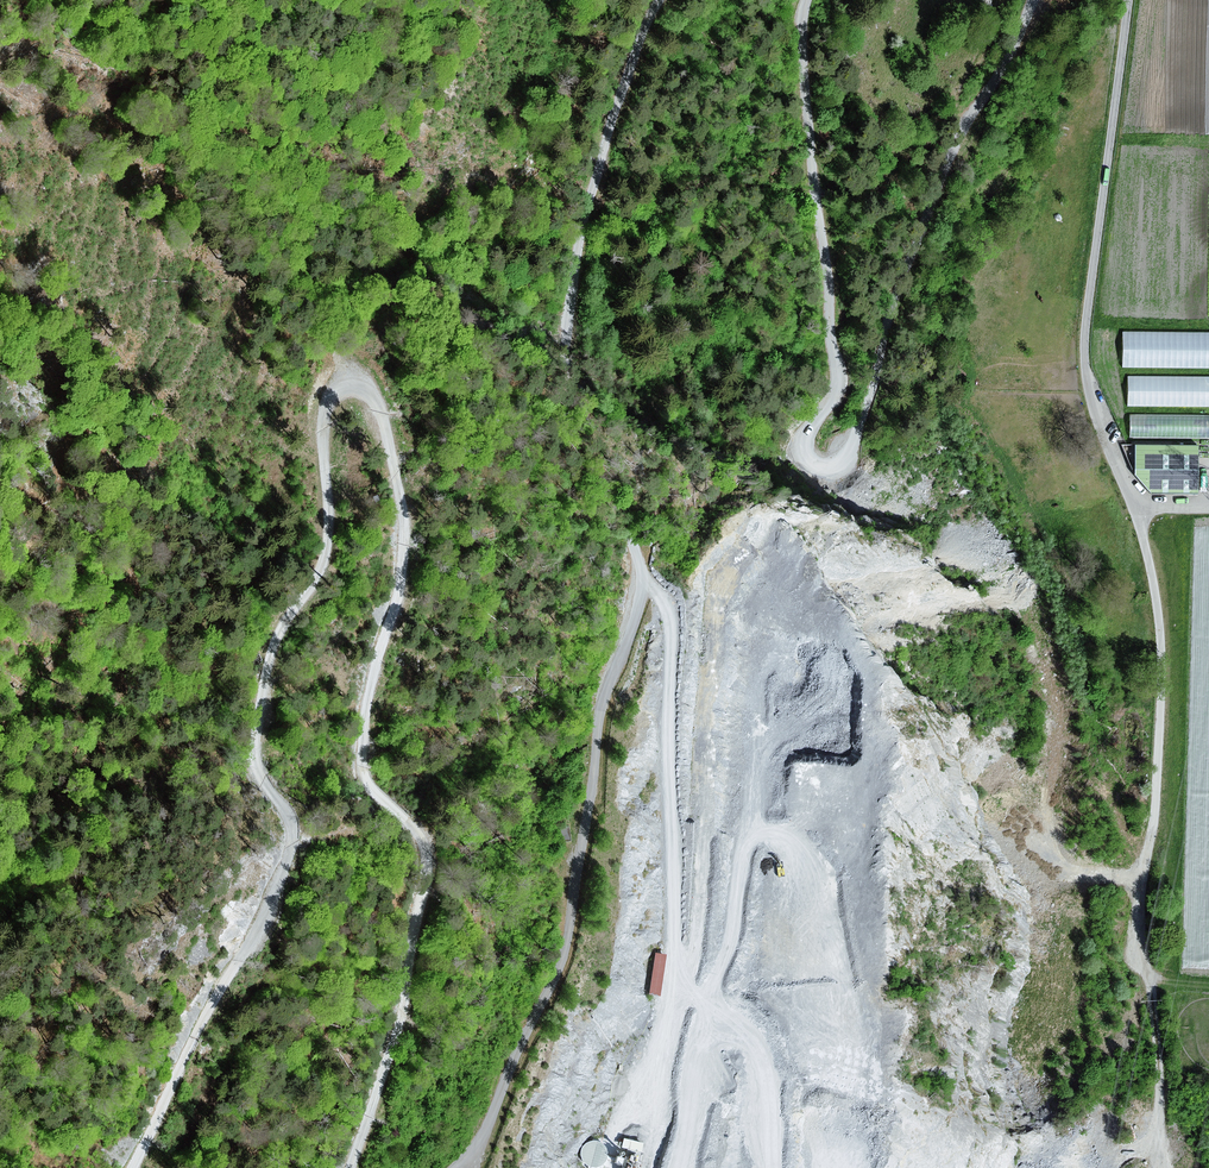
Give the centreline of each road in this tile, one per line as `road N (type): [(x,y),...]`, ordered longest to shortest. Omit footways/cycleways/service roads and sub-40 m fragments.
road 1 (track): [(135,1167),(211,1000),(245,956),(294,840),(255,757),(262,705),(277,634),(326,559),(323,417),(336,386),(352,380),(379,417),(406,533),(362,767),(380,797),(415,830),(426,878),(403,1008),(352,1167)]
road 2 (track): [(457,1167),(486,1132),(565,950),(605,687),(637,574),(568,336),(599,169),(640,41),(666,0)]
road 3 (track): [(808,0),(804,58),(837,371),(833,399),(803,453),(826,467),(853,443),(915,230),(966,117),(1002,70),(1034,0)]
road 4 (track): [(1135,511),(1153,572),(1161,664),(1155,810),(1137,934),(1154,995),(1163,1167)]

